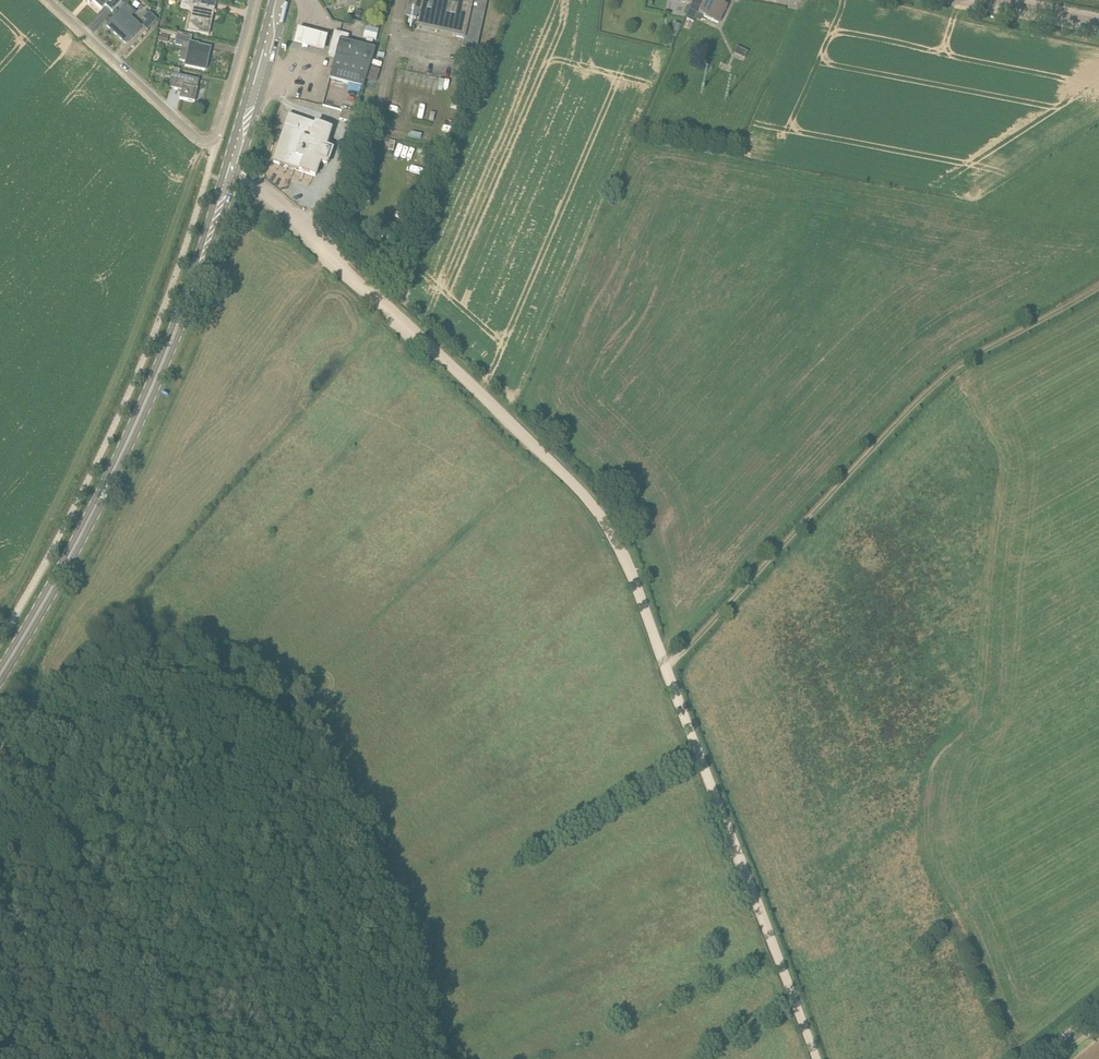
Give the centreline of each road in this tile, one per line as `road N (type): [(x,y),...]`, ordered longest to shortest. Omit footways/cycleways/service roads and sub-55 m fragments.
road 1 (primary): [(0,672),(104,491),(175,329),(280,0)]
road 2 (track): [(666,667),(599,513),(257,190),(228,177)]
road 3 (track): [(1098,286),(942,379),(666,667)]
road 4 (track): [(209,141),(76,468),(17,578),(0,590)]
road 5 (track): [(816,1058),(666,667)]
road 6 (residential): [(215,138),(194,136),(48,0)]
road 7 (residential): [(215,138),(256,0)]
road 8 (tertiary): [(1098,26),(965,0)]

